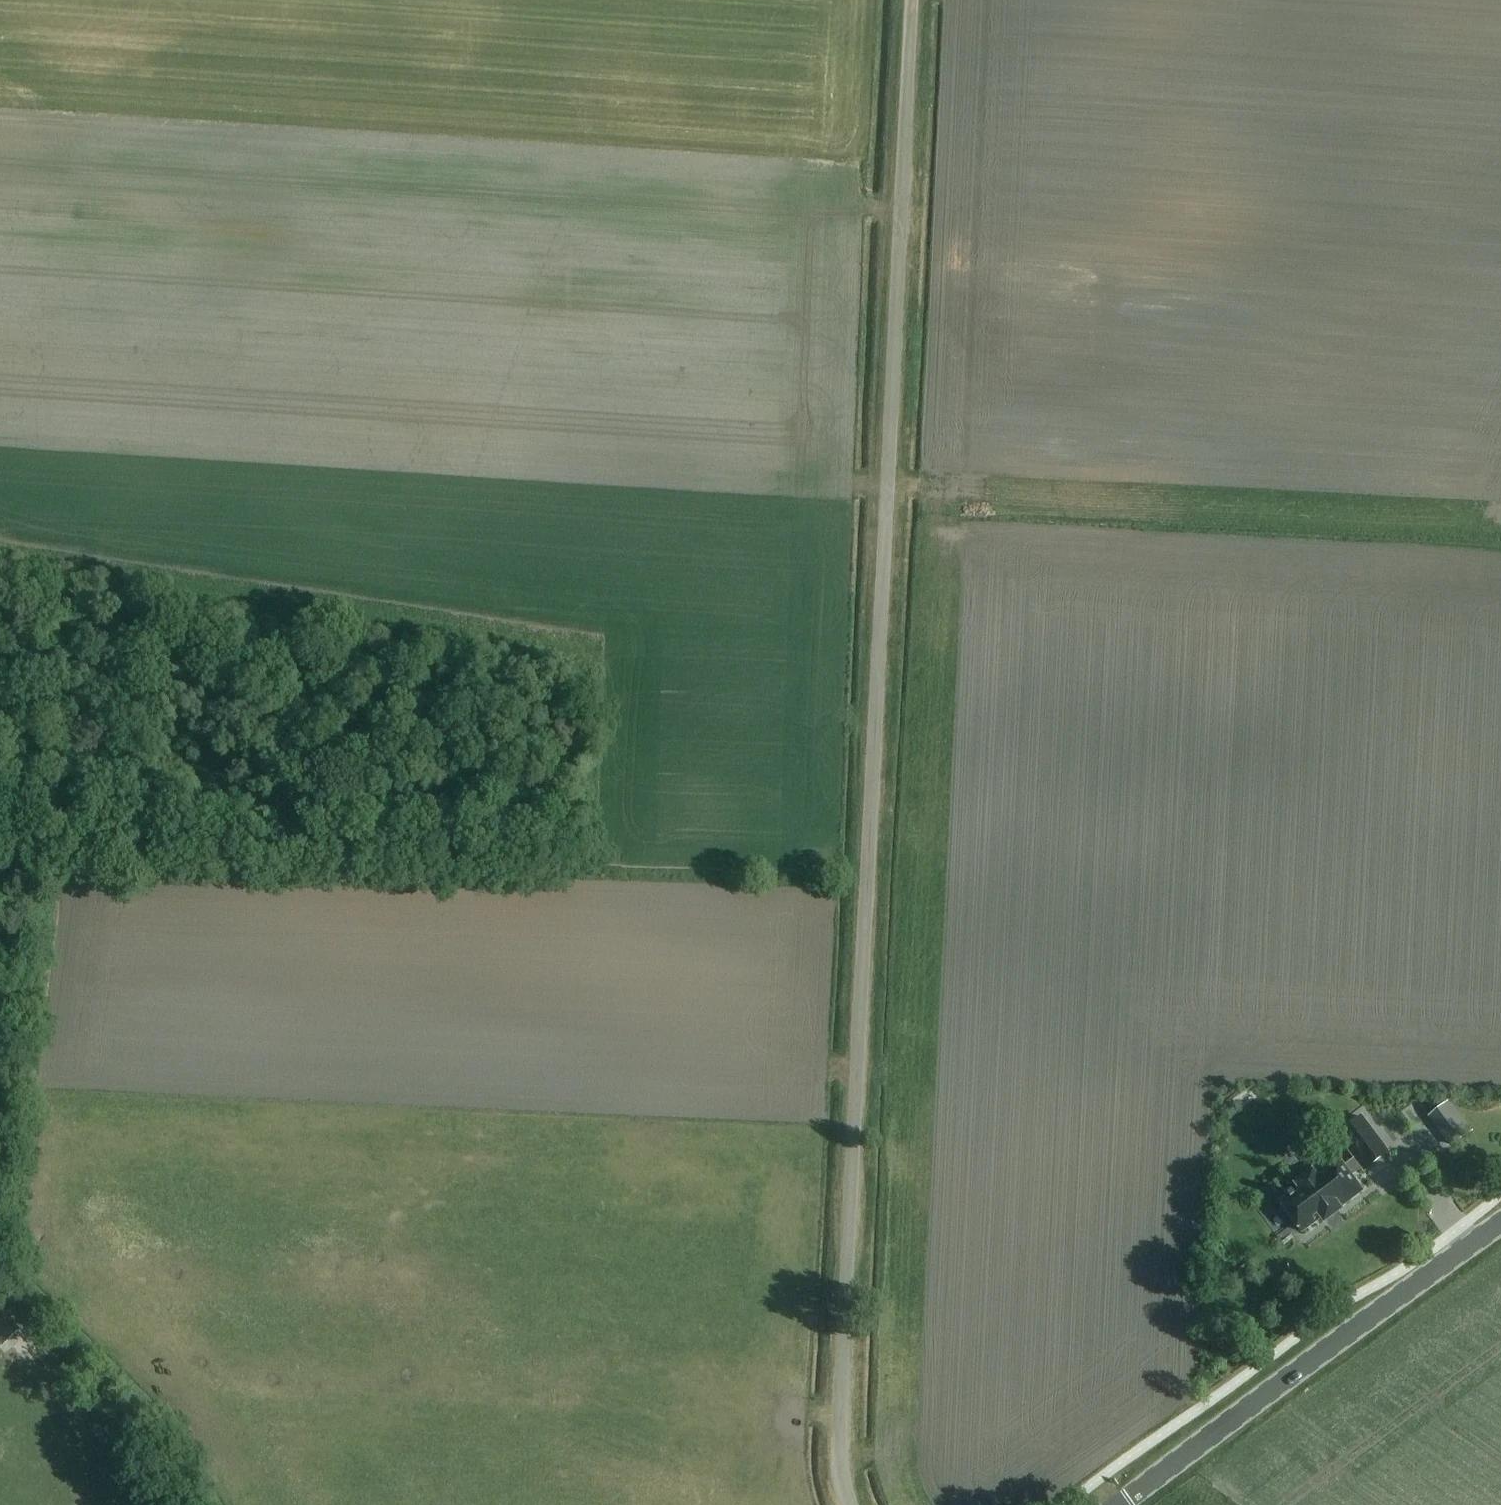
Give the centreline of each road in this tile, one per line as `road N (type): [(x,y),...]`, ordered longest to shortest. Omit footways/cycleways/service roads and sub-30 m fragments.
road 1 (unclassified): [(851,1504),(842,1458),(913,0)]
road 2 (tertiary): [(1118,1504),(1500,1225)]

